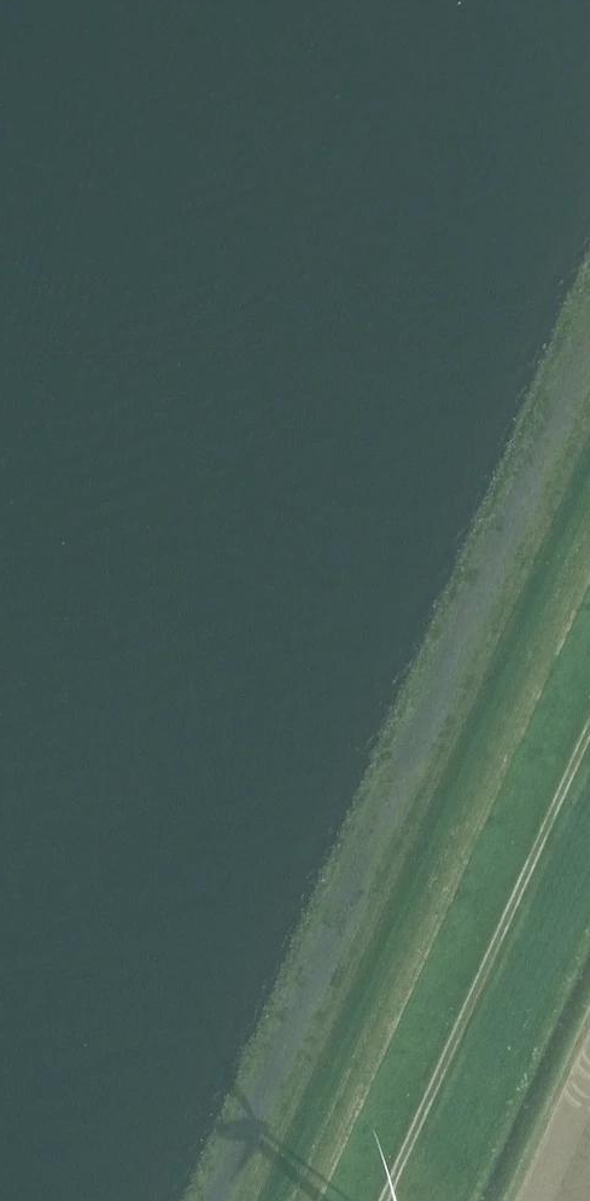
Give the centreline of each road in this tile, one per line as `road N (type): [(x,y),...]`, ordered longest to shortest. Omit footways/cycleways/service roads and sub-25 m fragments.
road 1 (track): [(383,1200),(589,726)]

